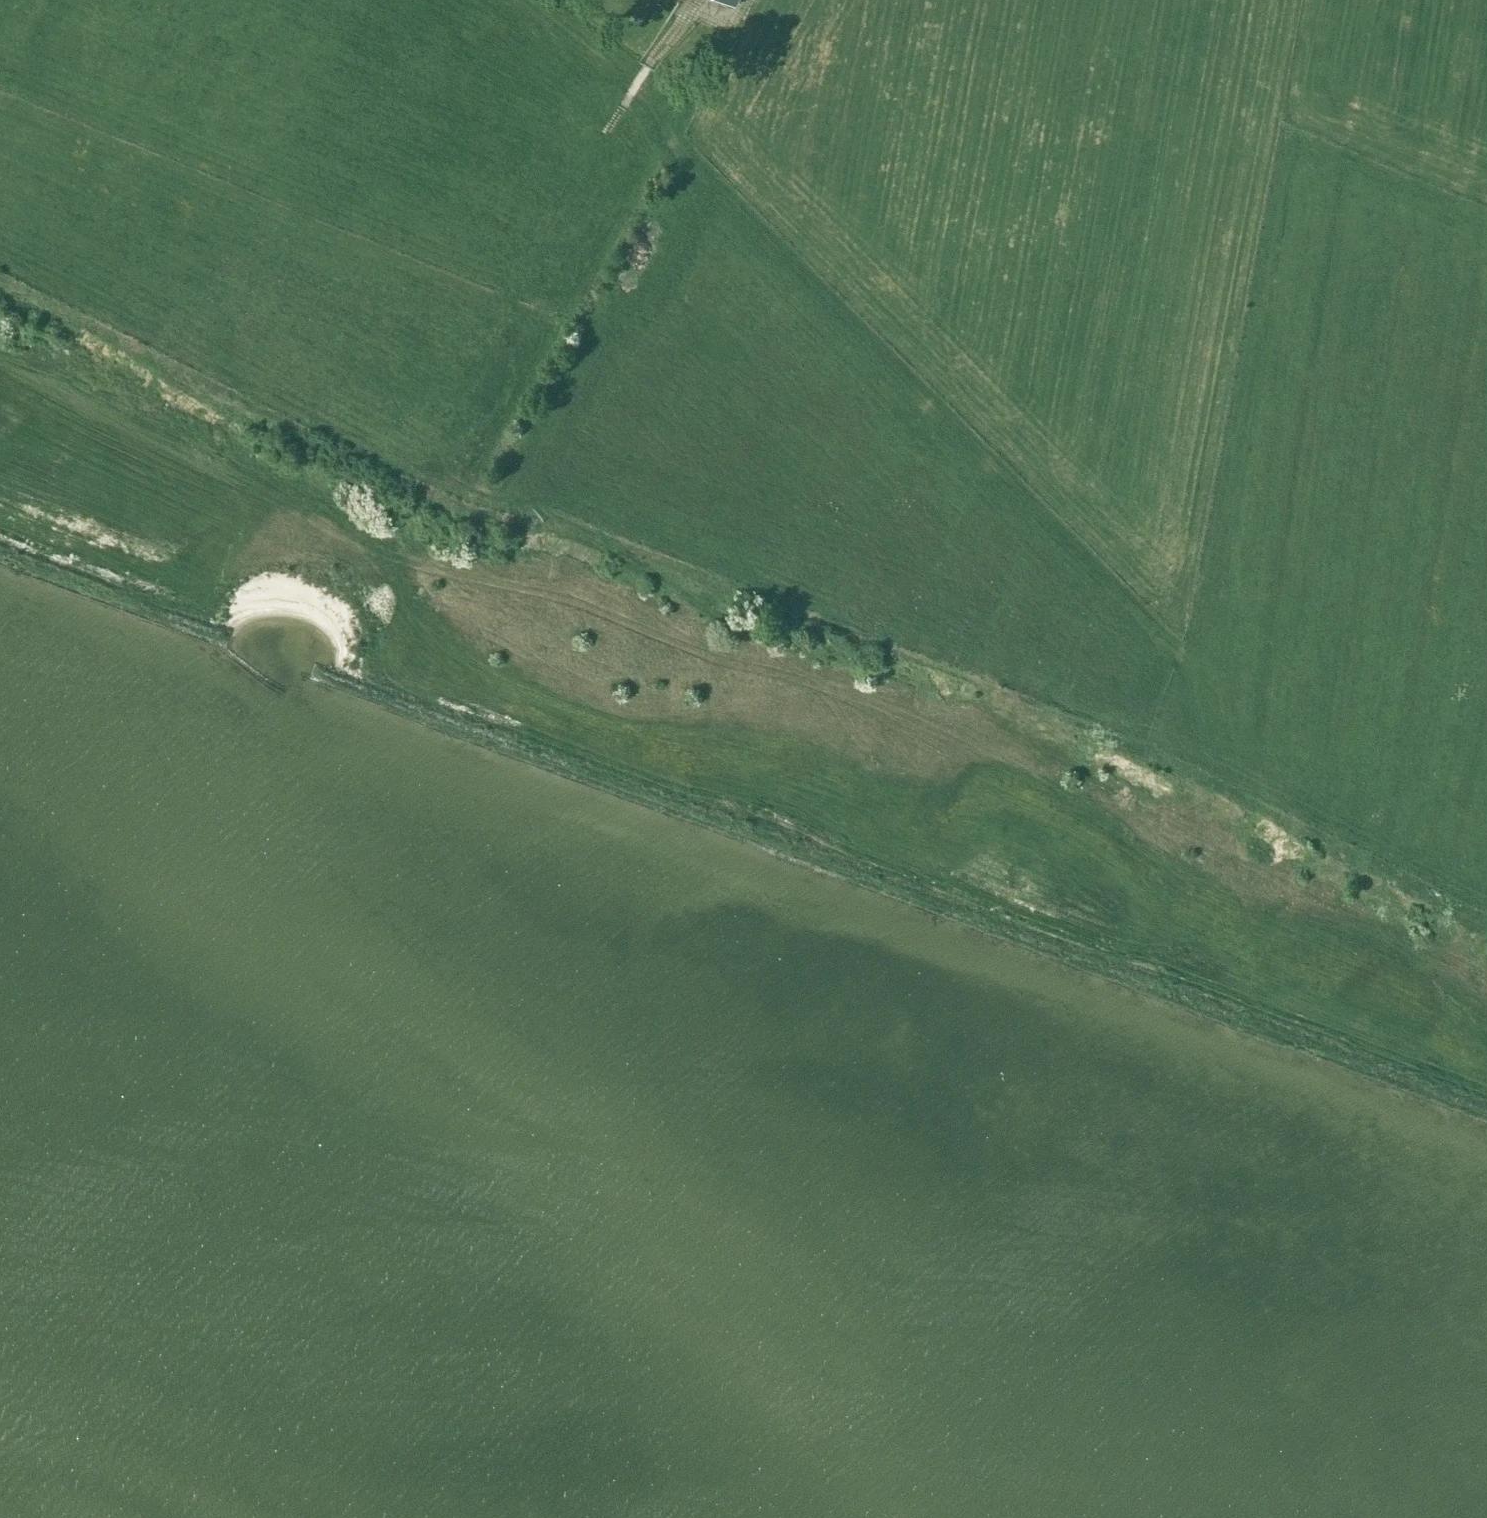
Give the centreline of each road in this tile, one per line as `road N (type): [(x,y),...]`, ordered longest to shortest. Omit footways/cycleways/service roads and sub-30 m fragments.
road 1 (track): [(547,512),(740,630)]

